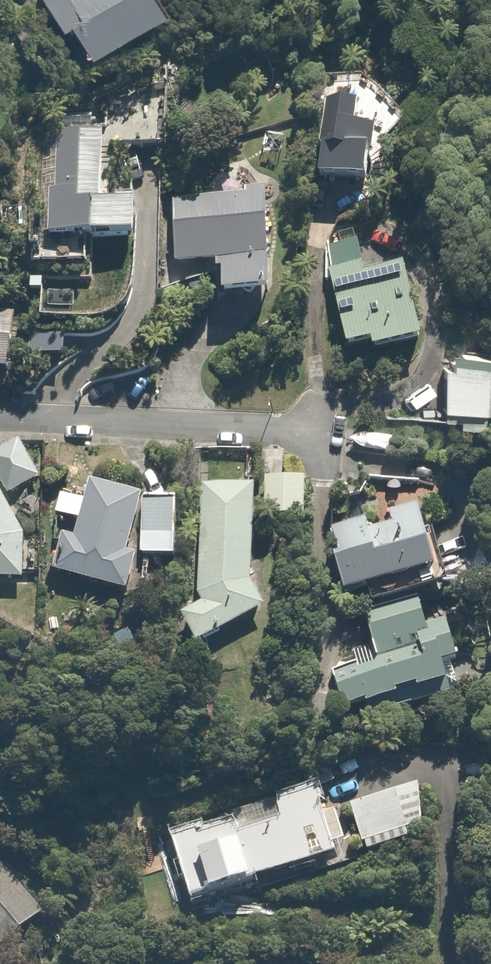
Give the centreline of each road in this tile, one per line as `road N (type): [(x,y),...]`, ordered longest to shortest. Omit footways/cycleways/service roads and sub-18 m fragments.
road 1 (residential): [(0,425),(316,435)]

